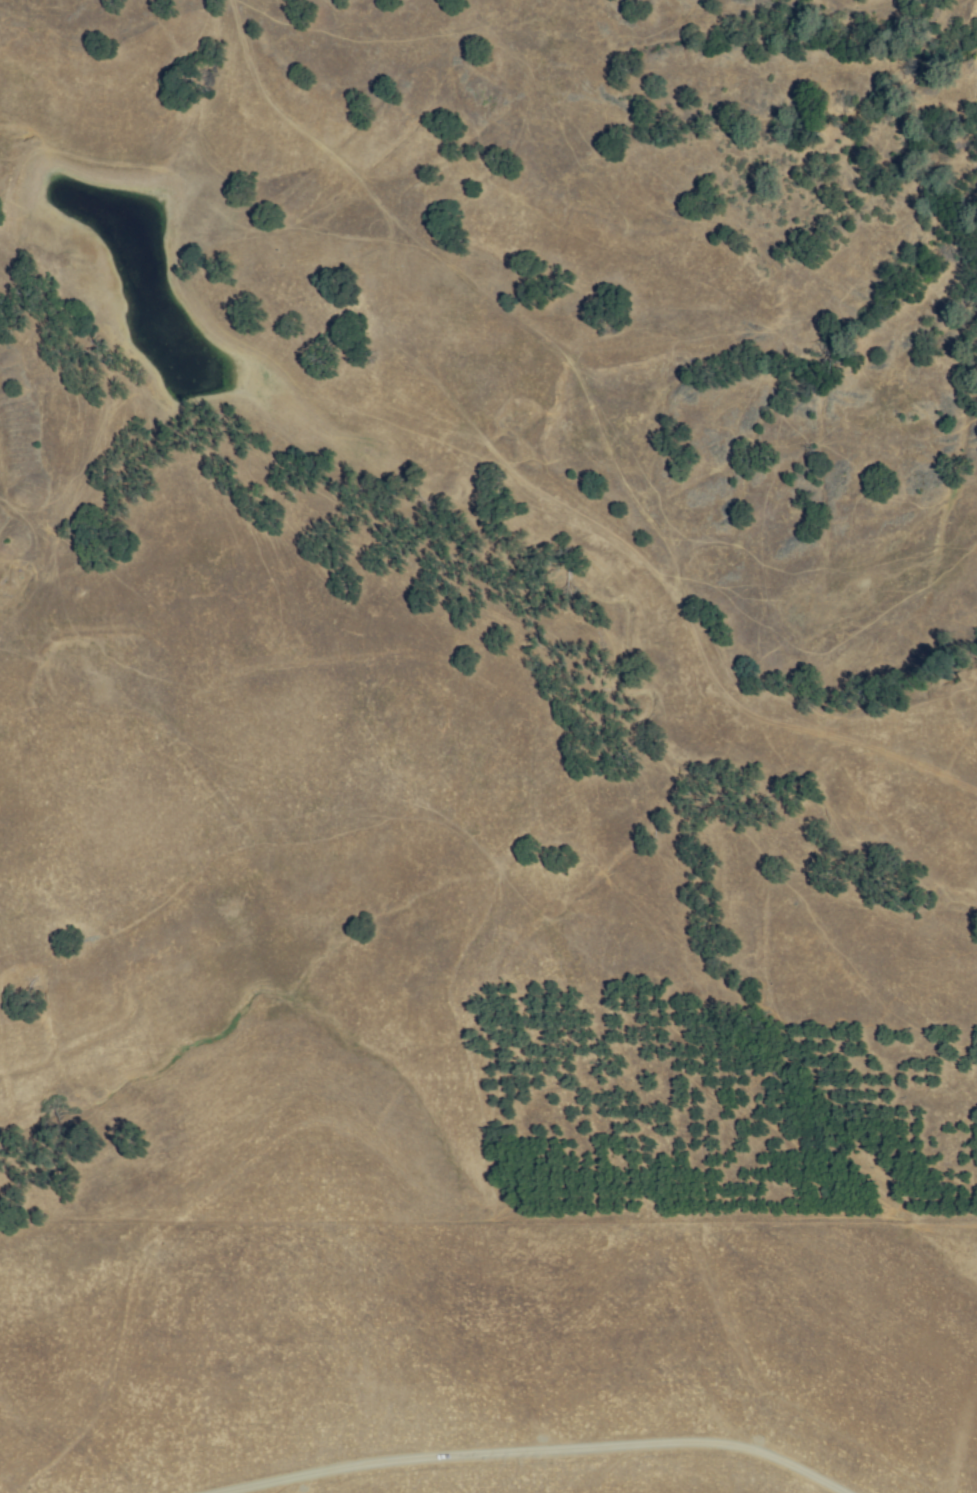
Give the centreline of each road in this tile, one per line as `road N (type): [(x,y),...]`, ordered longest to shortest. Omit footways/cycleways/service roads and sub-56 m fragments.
road 1 (residential): [(231,1492),(349,1467),(655,1446),(749,1451),(836,1492)]

